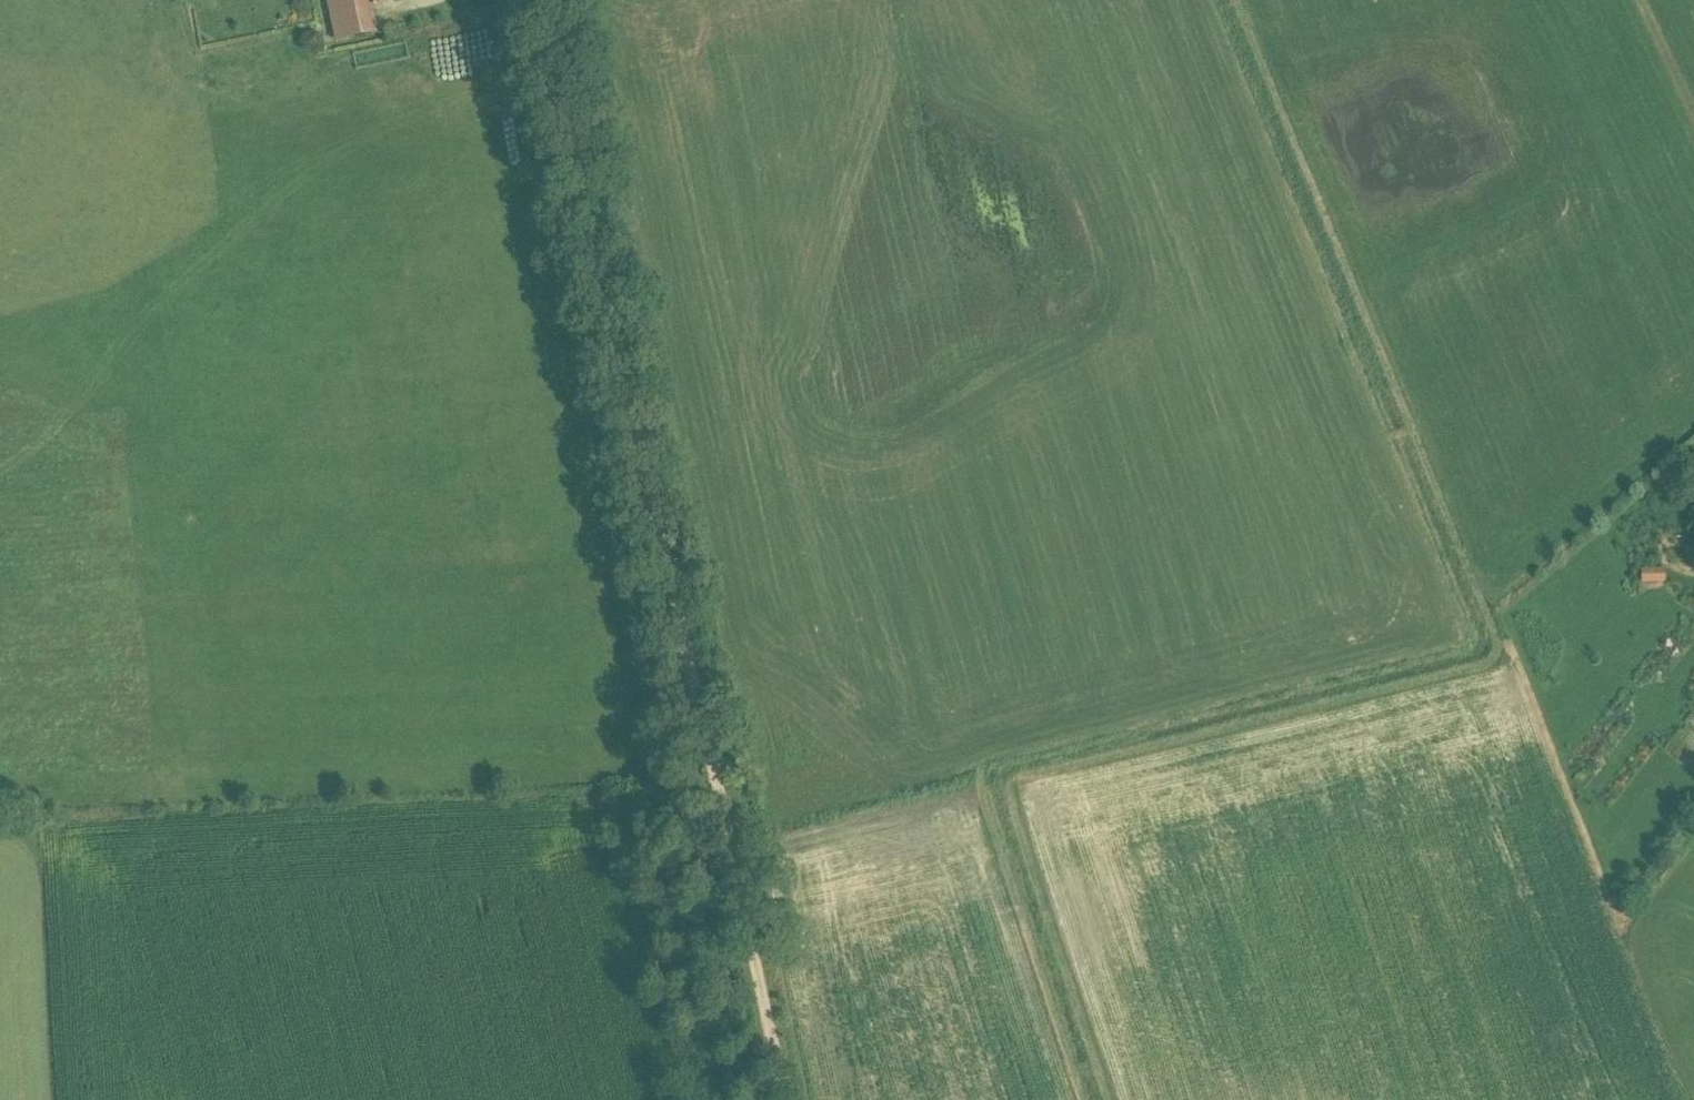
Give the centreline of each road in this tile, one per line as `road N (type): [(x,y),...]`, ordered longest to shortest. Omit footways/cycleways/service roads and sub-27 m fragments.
road 1 (track): [(789,1099),(541,0)]

